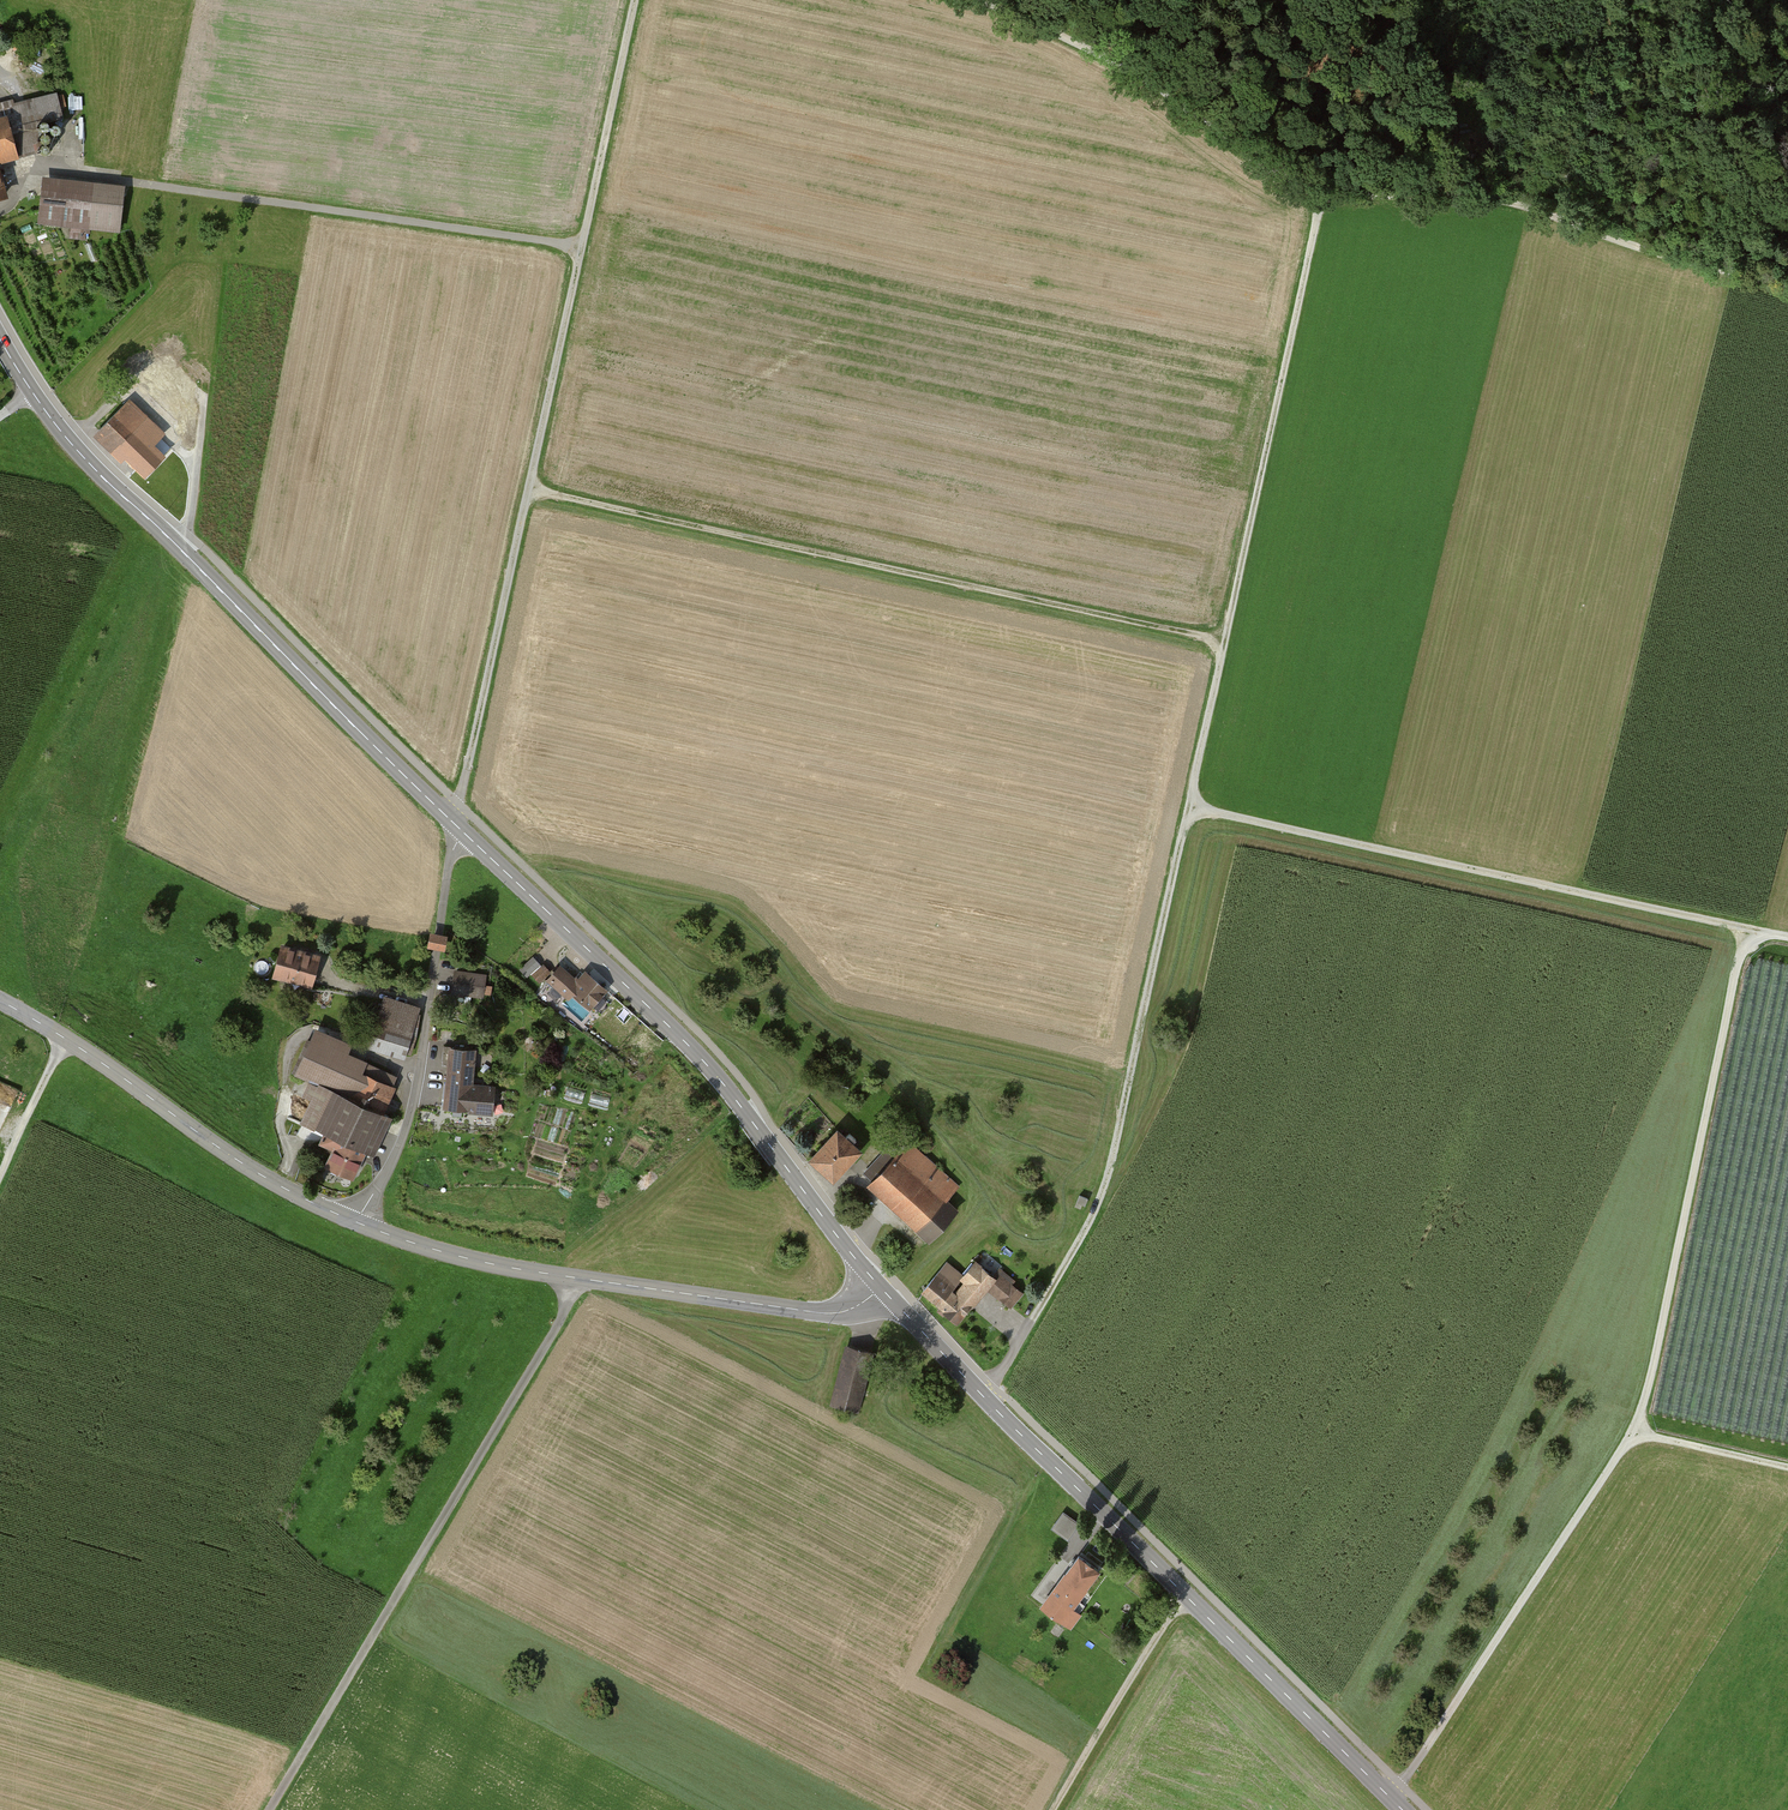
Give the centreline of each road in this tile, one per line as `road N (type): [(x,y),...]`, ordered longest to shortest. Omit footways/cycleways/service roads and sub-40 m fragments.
road 1 (track): [(988,1394),(1082,1241),(1114,1161),(1329,187)]
road 2 (track): [(1752,930),(1735,977),(1634,1434),(1392,1799)]
road 3 (track): [(945,0),(1066,36),(1280,174),(1329,187),(1500,200),(1787,285)]
road 4 (track): [(454,829),(637,0)]
road 5 (tertiary): [(881,1289),(1403,1809)]
road 6 (track): [(1225,643),(531,490)]
road 7 (tertiary): [(0,332),(33,391),(188,562),(454,829)]
road 8 (tertiary): [(454,829),(727,1092),(881,1289)]
road 9 (track): [(586,1280),(272,1809)]
road 10 (residential): [(580,249),(39,169),(0,208)]
road 11 (track): [(1752,930),(1190,809)]
road 12 (tertiary): [(881,1289),(849,1310),(805,1312),(482,1263),(359,1225)]
road 13 (tertiary): [(359,1225),(280,1186),(0,1000)]
road 14 (residential): [(454,829),(420,1095),(359,1225)]
road 15 (track): [(1056,1809),(1197,1579)]
road 16 (track): [(0,1181),(67,1039)]
road 17 (track): [(1787,1468),(1634,1434)]

